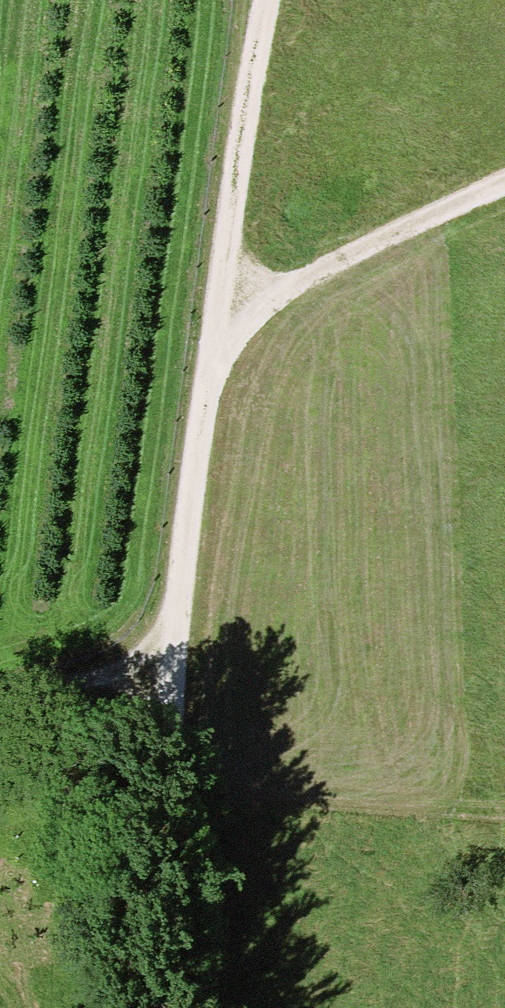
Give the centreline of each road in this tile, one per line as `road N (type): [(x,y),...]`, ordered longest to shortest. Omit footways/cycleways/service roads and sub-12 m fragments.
road 1 (track): [(167,1007),(159,666),(223,304),(263,0)]
road 2 (track): [(504,182),(223,304)]
road 3 (track): [(159,666),(0,711)]

